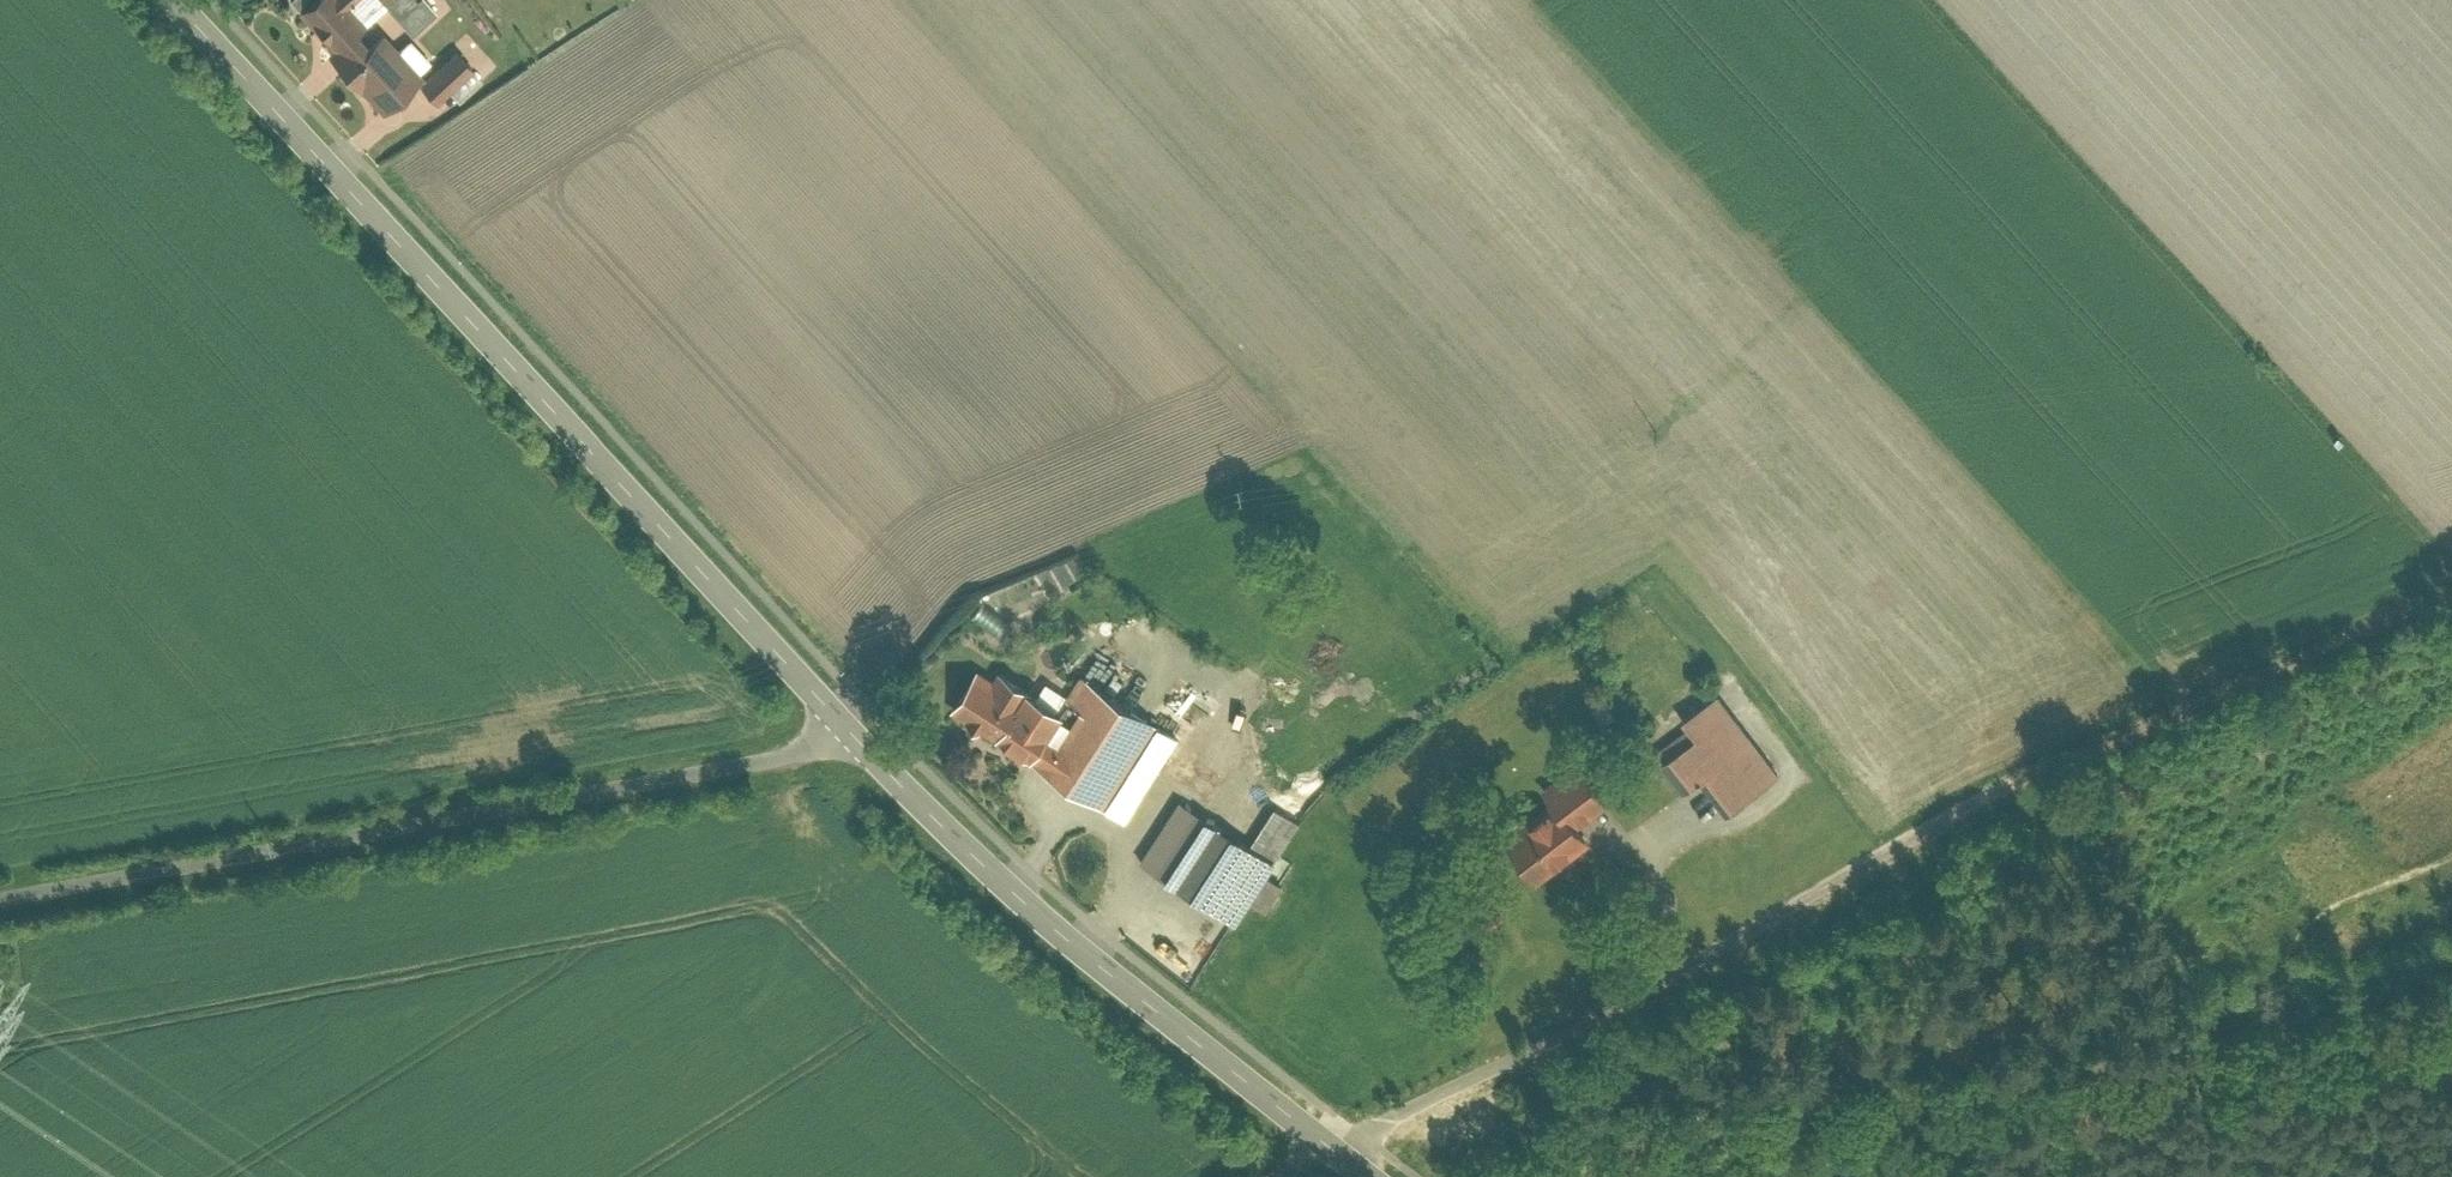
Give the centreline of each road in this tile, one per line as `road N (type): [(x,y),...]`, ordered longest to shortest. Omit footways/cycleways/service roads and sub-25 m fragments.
road 1 (tertiary): [(170,0),(856,750)]
road 2 (unclassified): [(856,750),(0,904)]
road 3 (unclassified): [(1991,791),(1343,1156)]
road 4 (tertiary): [(856,750),(1073,940),(1343,1156)]
road 5 (track): [(2451,585),(2227,678),(1991,791)]

